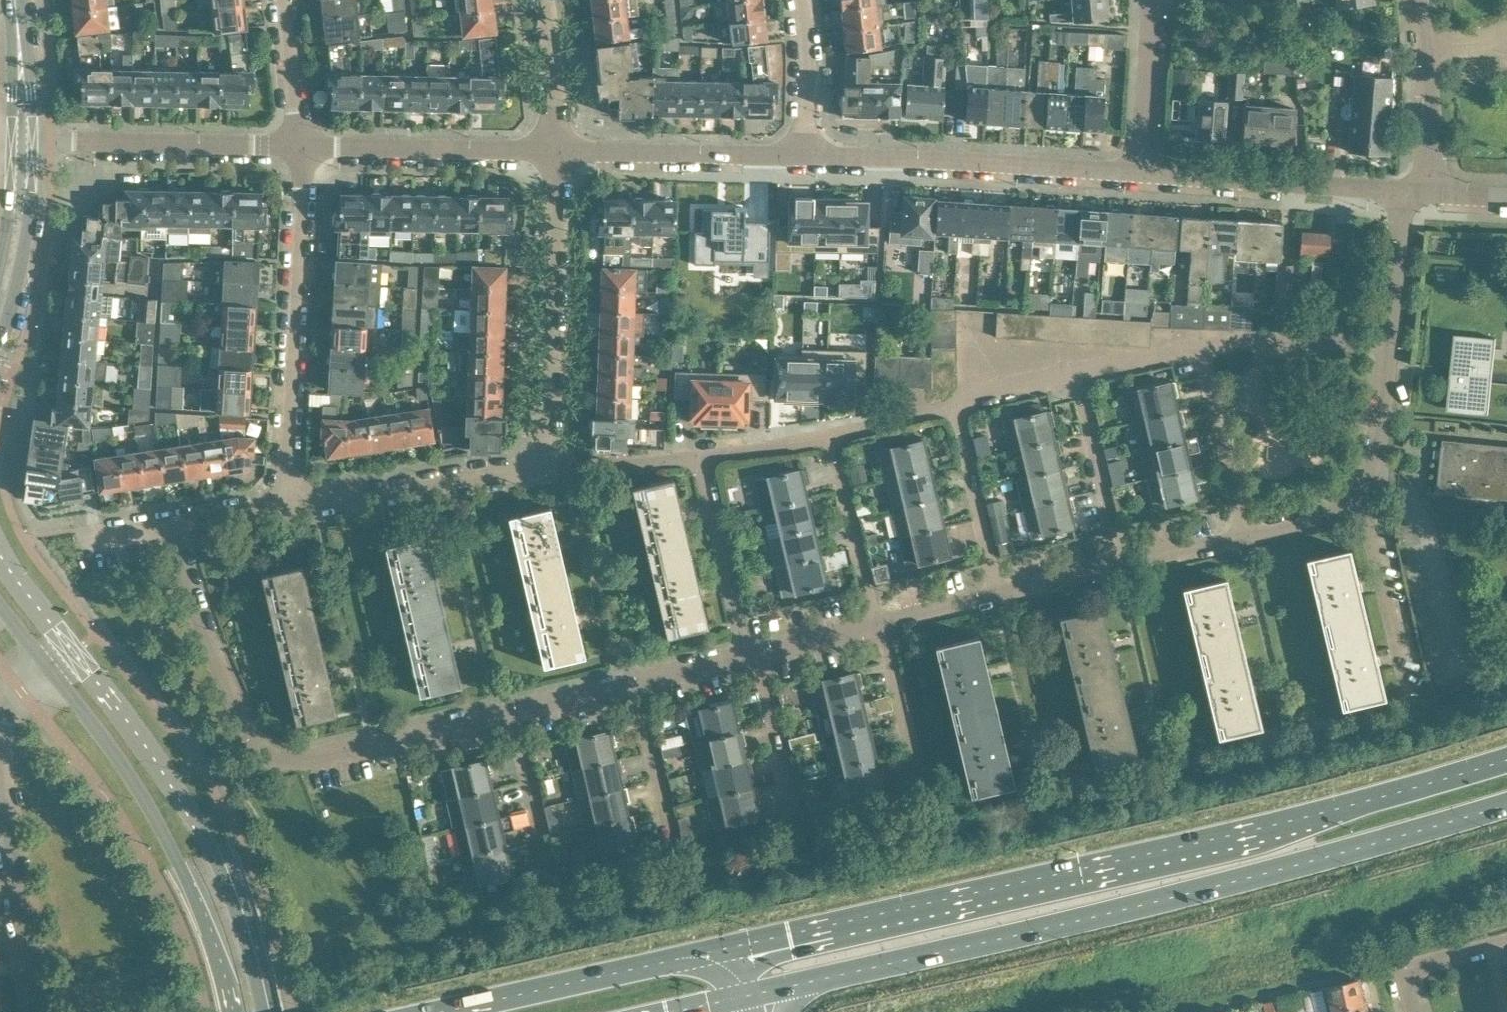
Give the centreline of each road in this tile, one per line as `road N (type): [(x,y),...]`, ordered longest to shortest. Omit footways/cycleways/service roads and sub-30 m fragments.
road 1 (primary): [(1506,760),(1181,847),(730,947)]
road 2 (primary): [(759,992),(1128,909),(1506,805)]
road 3 (residential): [(513,711),(305,760),(272,757),(251,736),(180,521)]
road 4 (tertiary): [(258,1011),(215,868),(147,747),(75,653)]
road 5 (tertiary): [(51,672),(117,758),(184,874),(233,1011)]
road 6 (residential): [(290,505),(304,145)]
road 7 (residential): [(805,153),(1146,172)]
road 8 (residential): [(547,466),(555,148)]
road 9 (primary): [(730,947),(440,1011)]
road 10 (residential): [(22,141),(304,145)]
road 11 (residential): [(290,505),(547,466)]
road 12 (residential): [(1146,172),(1402,190)]
road 13 (residential): [(304,145),(555,148)]
road 14 (residential): [(555,148),(805,153)]
road 15 (residential): [(1408,694),(1358,485)]
road 16 (residential): [(747,655),(699,455)]
road 17 (tertiary): [(0,343),(28,232),(22,141)]
road 18 (residential): [(877,624),(829,434)]
road 19 (residential): [(1199,347),(1245,536)]
road 20 (residential): [(1002,594),(956,405)]
road 21 (residential): [(3,819),(34,1011)]
road 22 (residential): [(1435,193),(1419,0)]
road 23 (residential): [(1125,564),(1078,377)]
road 24 (residential): [(1199,347),(1237,338),(1387,347)]
road 25 (residential): [(1146,172),(1155,66),(1148,0)]
road 26 (residential): [(1402,190),(1387,347)]
road 27 (residential): [(918,775),(880,623)]
road 28 (residential): [(795,804),(757,652)]
road 29 (residential): [(674,833),(636,681)]
road 30 (residential): [(549,862),(513,711)]
road 31 (residential): [(805,153),(810,59),(802,0)]
road 32 (residential): [(547,466),(699,455)]
road 33 (residential): [(555,148),(543,0)]
road 34 (residential): [(304,145),(283,0)]
road 35 (residential): [(1387,347),(1379,434),(1358,485)]
road 36 (tertiary): [(22,141),(16,0)]
road 37 (residential): [(1414,1011),(1408,986),(1419,966),(1506,944)]
road 38 (residential): [(699,455),(829,434)]
road 39 (residential): [(829,434),(956,405)]
road 40 (residential): [(1125,564),(1002,594)]
road 41 (residential): [(636,681),(513,711)]
road 42 (residential): [(1358,485),(1324,513),(1245,536)]
road 43 (residential): [(1002,594),(880,623)]
road 44 (residential): [(956,405),(1078,377)]
road 45 (residential): [(1078,377),(1199,347)]
road 46 (tertiary): [(75,653),(0,554)]
road 47 (residential): [(1245,536),(1125,564)]
road 48 (residential): [(877,624),(757,652)]

